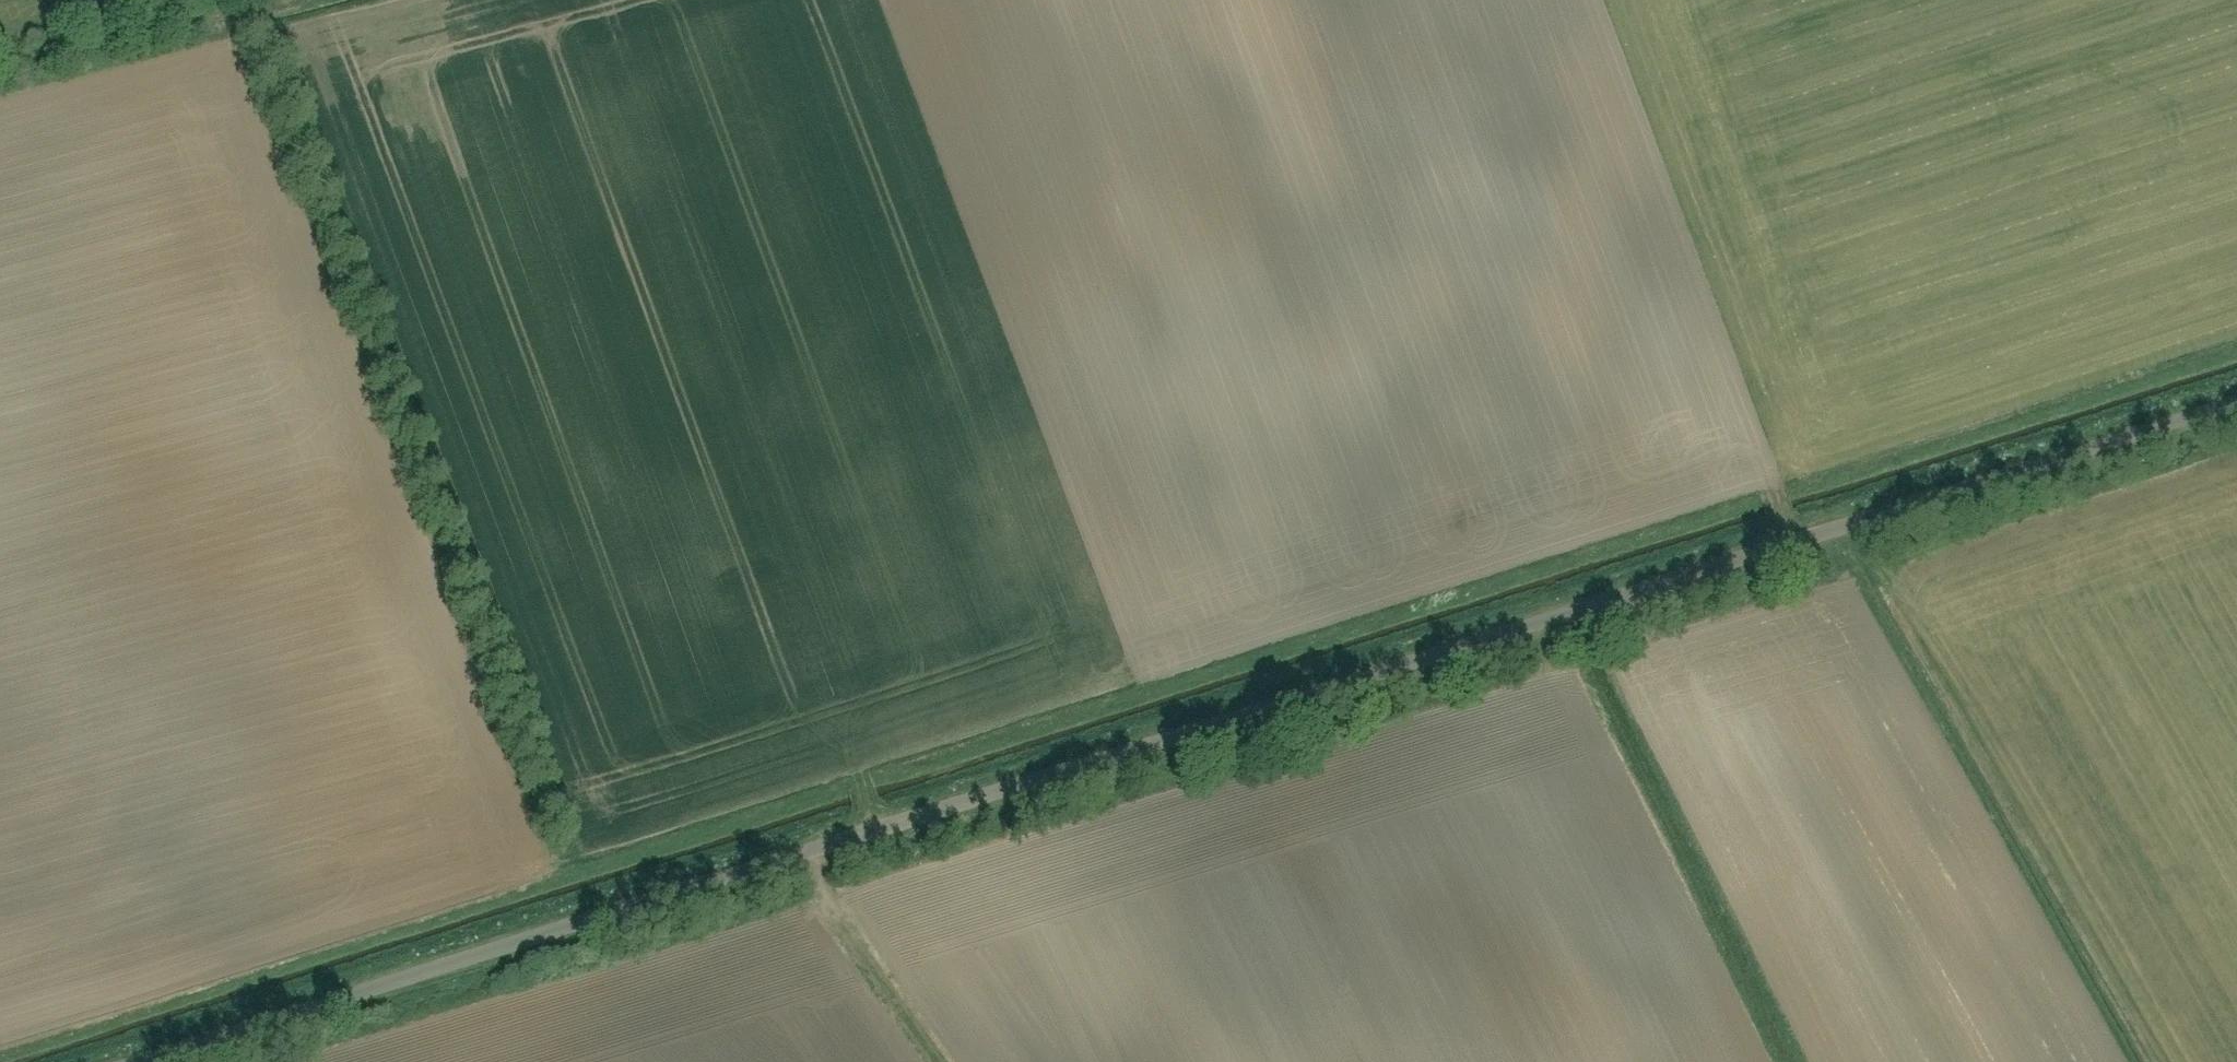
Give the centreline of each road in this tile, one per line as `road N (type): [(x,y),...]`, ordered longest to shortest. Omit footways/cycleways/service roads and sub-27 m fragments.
road 1 (unclassified): [(2236,405),(118,1061)]
road 2 (track): [(249,0),(0,66)]

